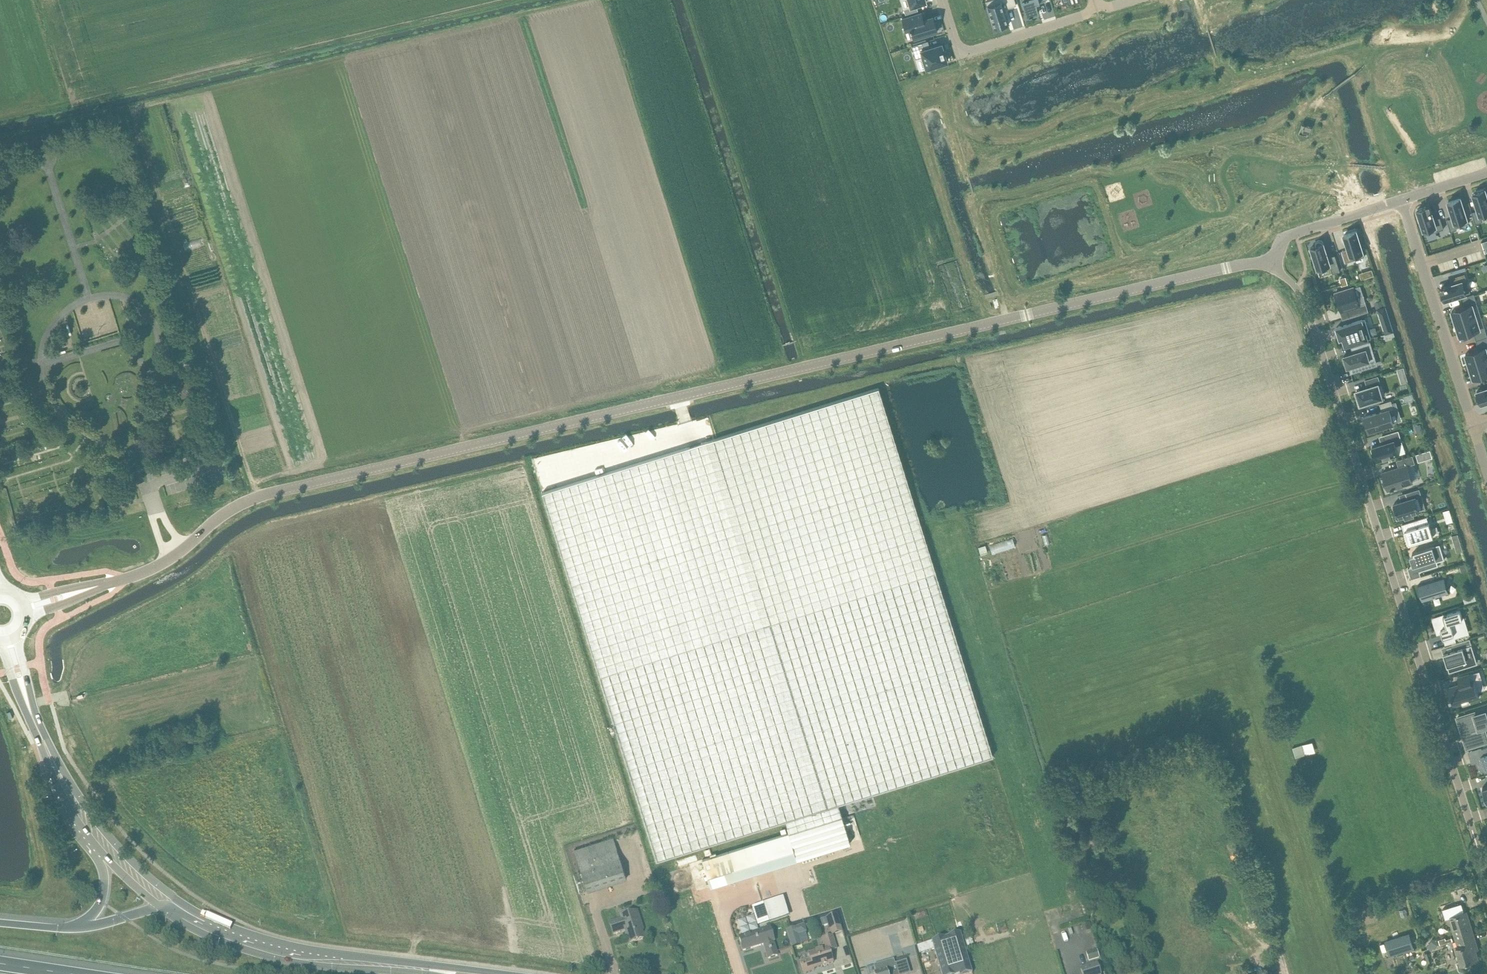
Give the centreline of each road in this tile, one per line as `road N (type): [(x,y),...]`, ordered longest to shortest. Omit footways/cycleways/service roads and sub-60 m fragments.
road 1 (unclassified): [(98,586),(156,567),(225,513),(267,494),(1268,264)]
road 2 (residential): [(1268,264),(1300,292),(1486,877)]
road 3 (secondary): [(170,904),(227,934),(286,952),(424,969)]
road 4 (residential): [(1401,200),(1474,428)]
road 5 (residential): [(1094,8),(967,46),(955,39),(942,0)]
road 6 (unclassified): [(1268,264),(1285,238),(1401,200)]

